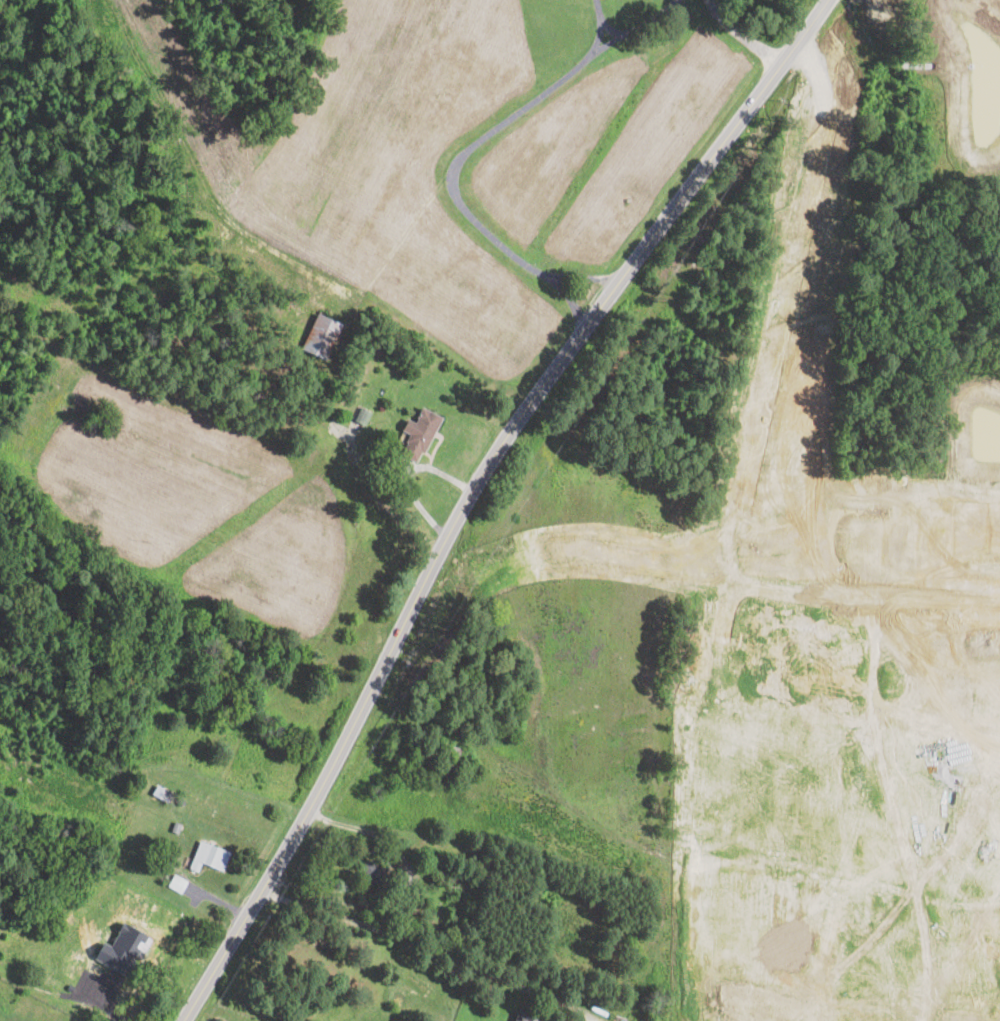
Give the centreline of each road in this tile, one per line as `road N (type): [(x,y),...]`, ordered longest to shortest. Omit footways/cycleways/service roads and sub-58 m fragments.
road 1 (residential): [(185,1020),(381,675),(429,612),(465,583),(558,555),(727,578),(850,0)]

